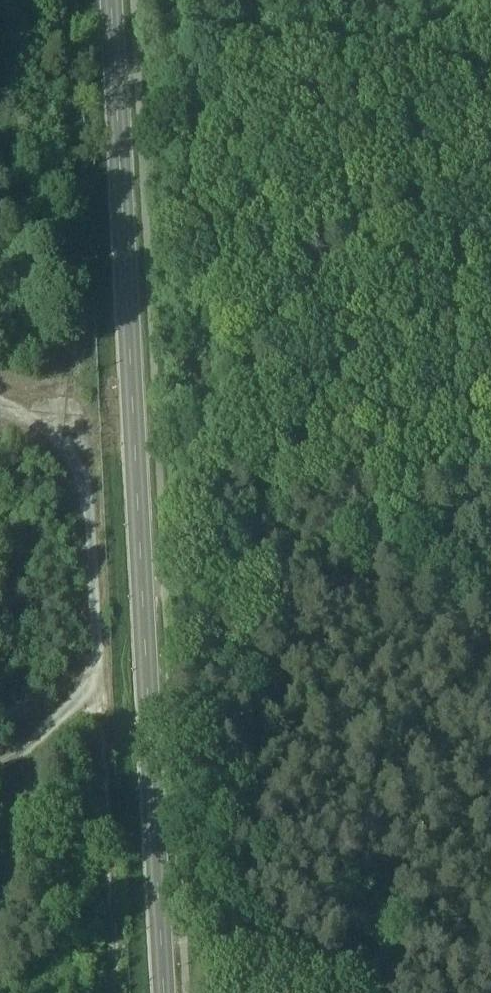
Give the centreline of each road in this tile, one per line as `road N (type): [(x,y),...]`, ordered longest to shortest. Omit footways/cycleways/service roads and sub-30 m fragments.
road 1 (primary): [(110,0),(165,992)]
road 2 (track): [(148,600),(171,600),(490,75)]

